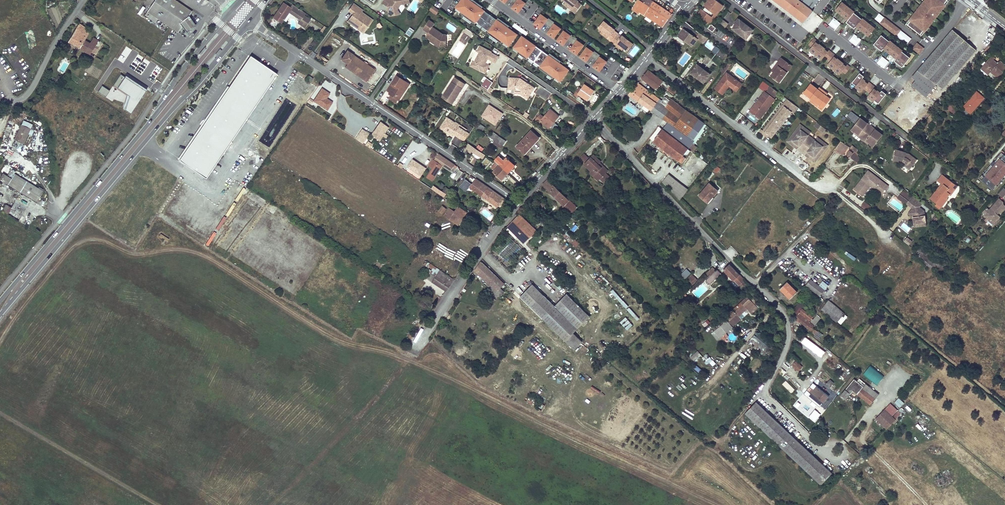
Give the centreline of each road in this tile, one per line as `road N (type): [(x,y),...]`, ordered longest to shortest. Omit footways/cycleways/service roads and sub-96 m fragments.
road 1 (track): [(717,504),(407,360),(338,341),(186,249),(134,254),(98,241),(78,244),(0,342)]
road 2 (residential): [(593,119),(785,315),(788,338),(767,396),(819,449),(836,453)]
road 3 (secondary): [(233,9),(0,300)]
road 4 (residential): [(298,52),(517,201)]
road 5 (residential): [(144,143),(210,187),(298,52)]
road 6 (residential): [(966,0),(898,86),(813,19),(799,36)]
road 7 (secondary): [(0,315),(144,143)]
road 8 (residential): [(827,181),(808,181),(647,57)]
road 9 (residential): [(415,347),(517,201)]
road 10 (secondary): [(144,143),(250,20)]
road 11 (residential): [(0,100),(29,93),(84,0)]

